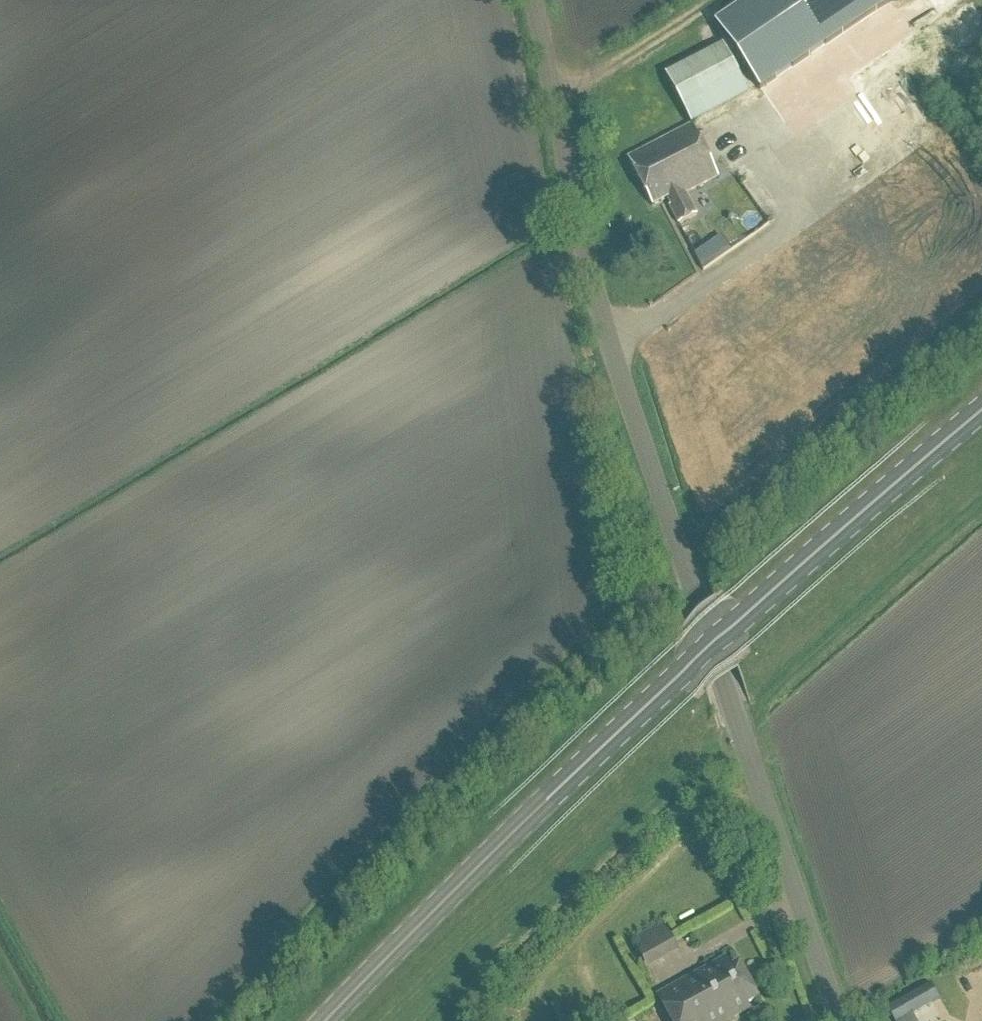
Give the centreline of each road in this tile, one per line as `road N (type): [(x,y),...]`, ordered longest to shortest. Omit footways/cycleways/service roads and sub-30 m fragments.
road 1 (tertiary): [(840,1020),(601,322),(530,0)]
road 2 (primary): [(328,1020),(676,678),(981,414)]

